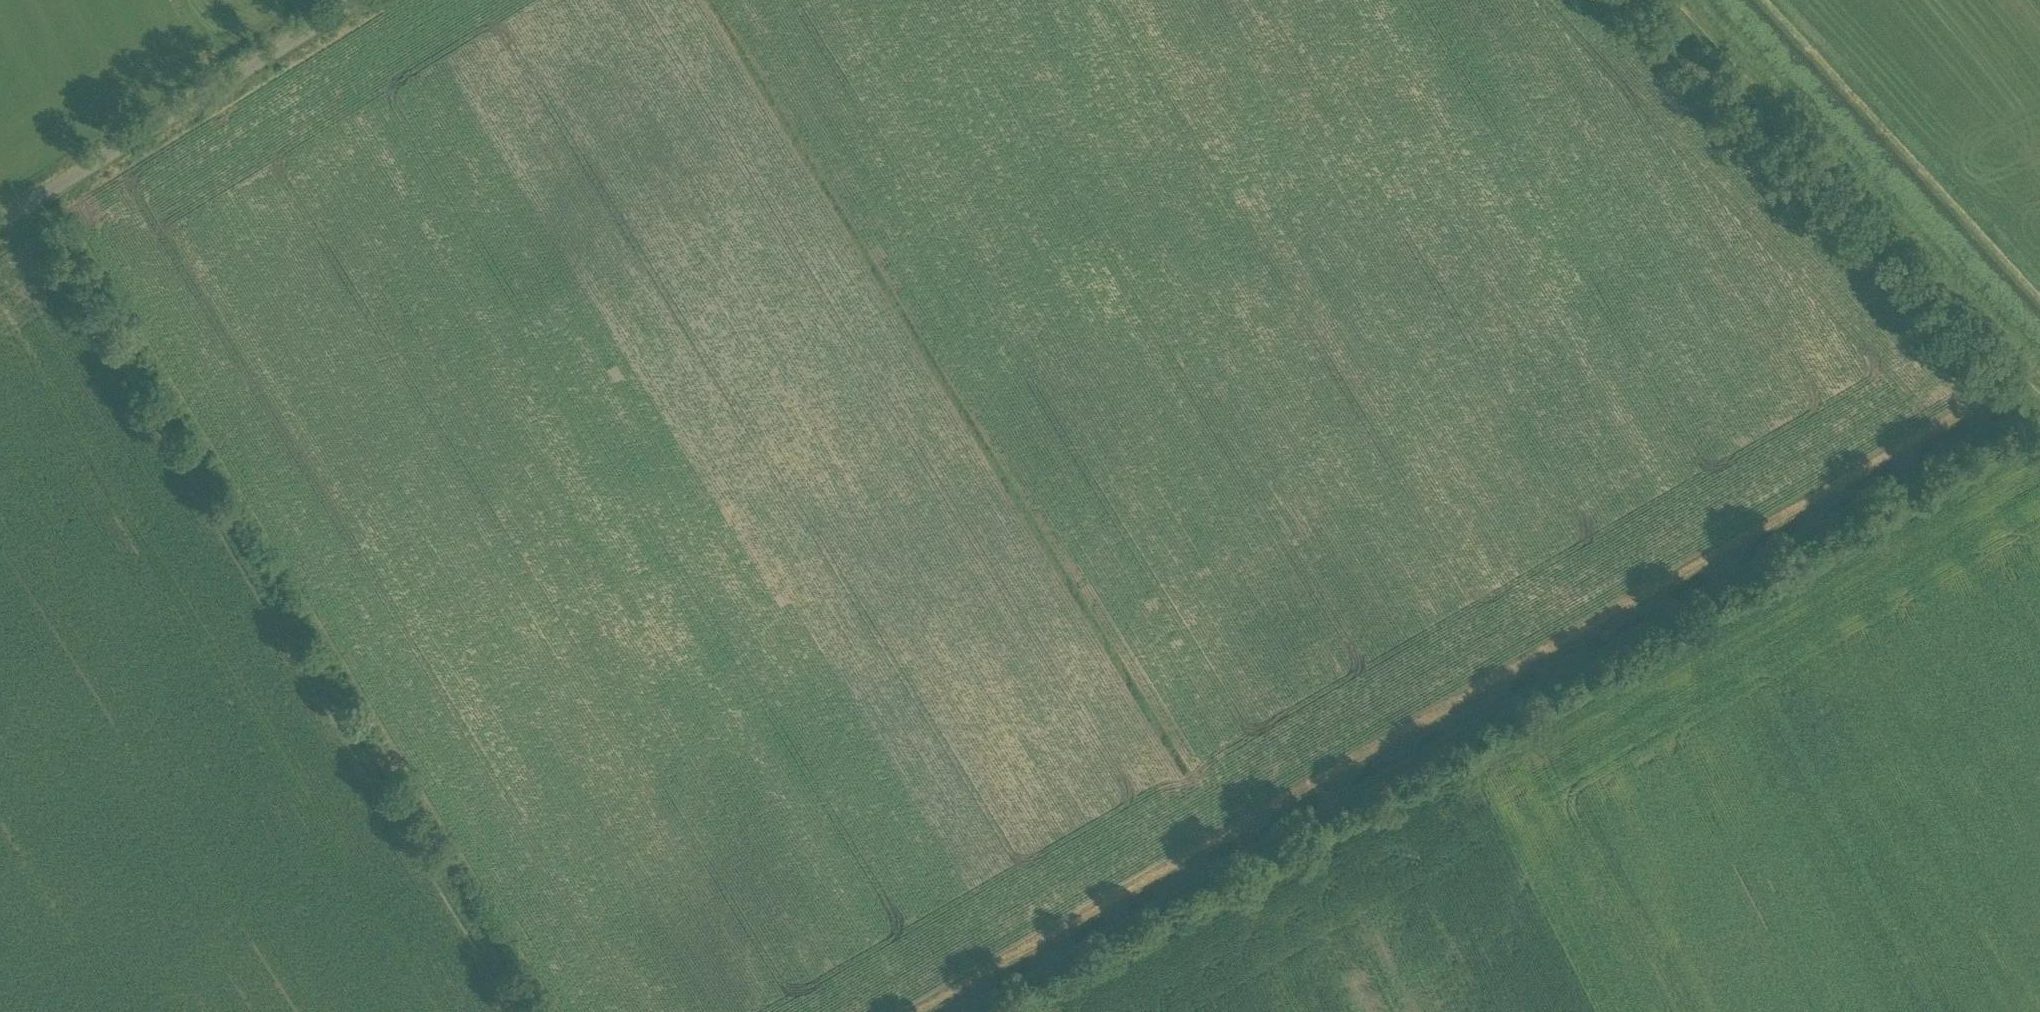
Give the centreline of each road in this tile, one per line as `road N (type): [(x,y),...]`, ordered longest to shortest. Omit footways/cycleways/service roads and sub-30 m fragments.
road 1 (unclassified): [(0,228),(364,0)]

